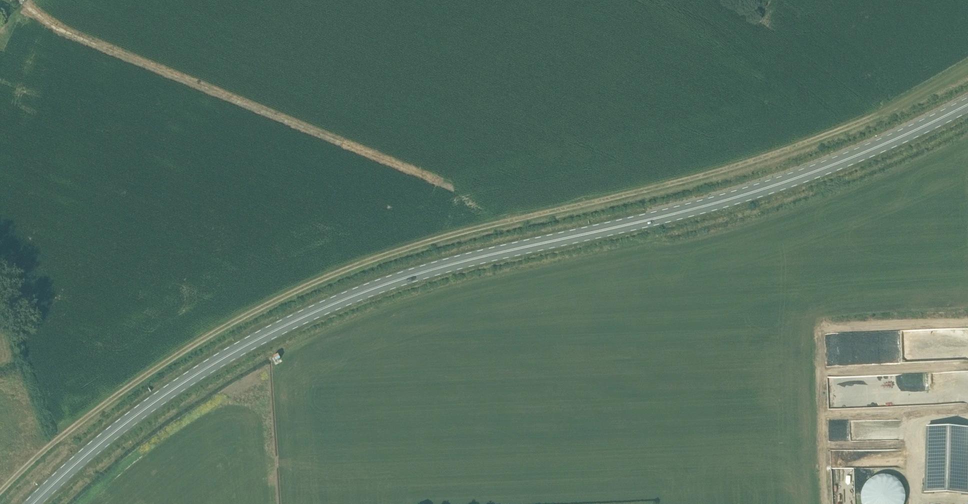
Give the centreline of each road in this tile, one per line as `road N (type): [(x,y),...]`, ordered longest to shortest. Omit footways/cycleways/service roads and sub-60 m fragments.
road 1 (primary): [(967,104),(765,188),(428,271),(318,310),(173,389),(32,503)]

